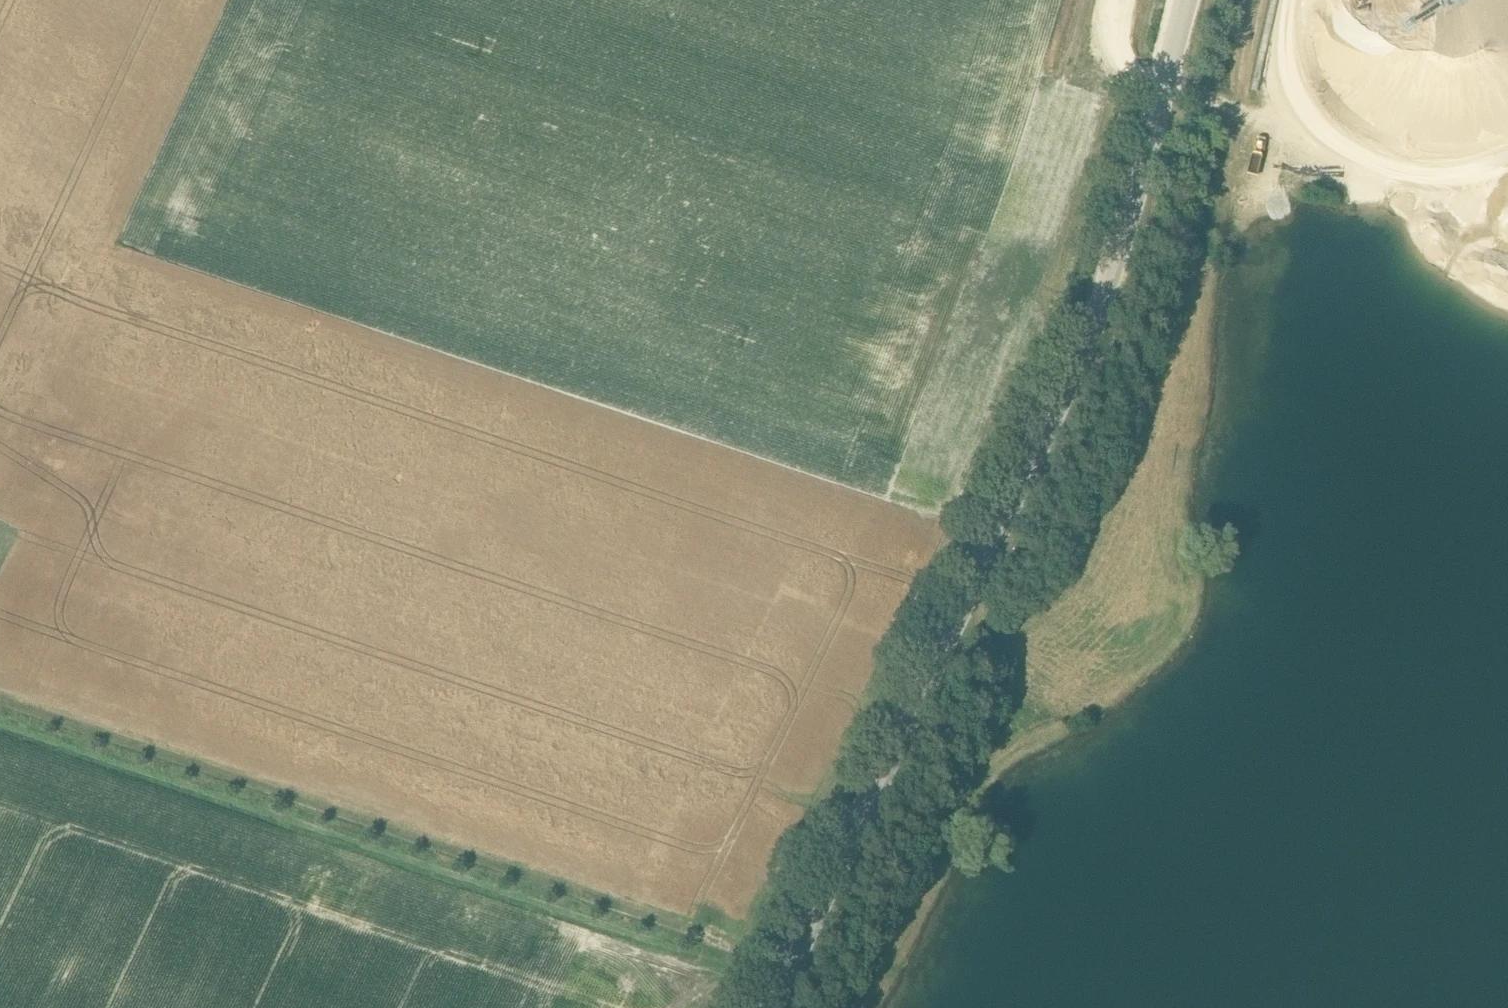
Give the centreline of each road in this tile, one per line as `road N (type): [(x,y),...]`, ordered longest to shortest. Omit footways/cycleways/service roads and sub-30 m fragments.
road 1 (unclassified): [(766,1007),(1038,442),(1097,285),(1173,0)]

